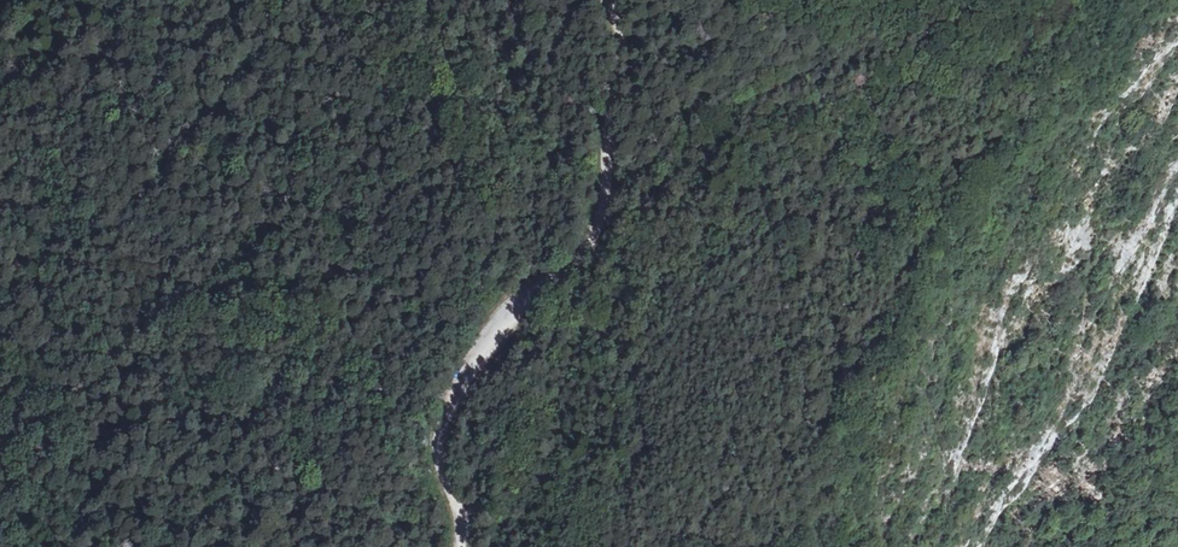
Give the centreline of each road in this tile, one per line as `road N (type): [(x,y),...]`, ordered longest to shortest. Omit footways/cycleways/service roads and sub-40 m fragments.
road 1 (track): [(608,0),(616,27),(615,117),(595,228),(482,346),(448,405),(440,436),(461,546)]

